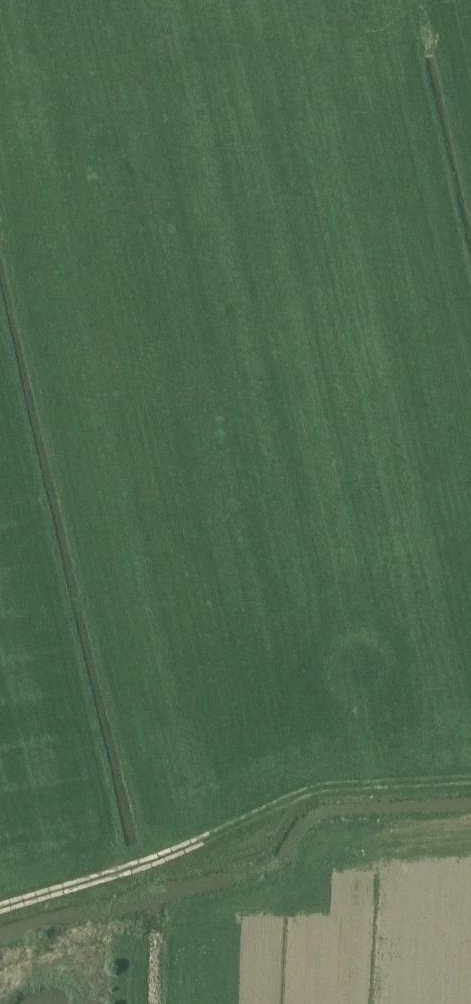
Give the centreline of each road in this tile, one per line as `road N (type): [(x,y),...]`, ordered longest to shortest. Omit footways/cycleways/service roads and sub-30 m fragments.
road 1 (track): [(470,779),(316,792),(117,876),(0,913)]

